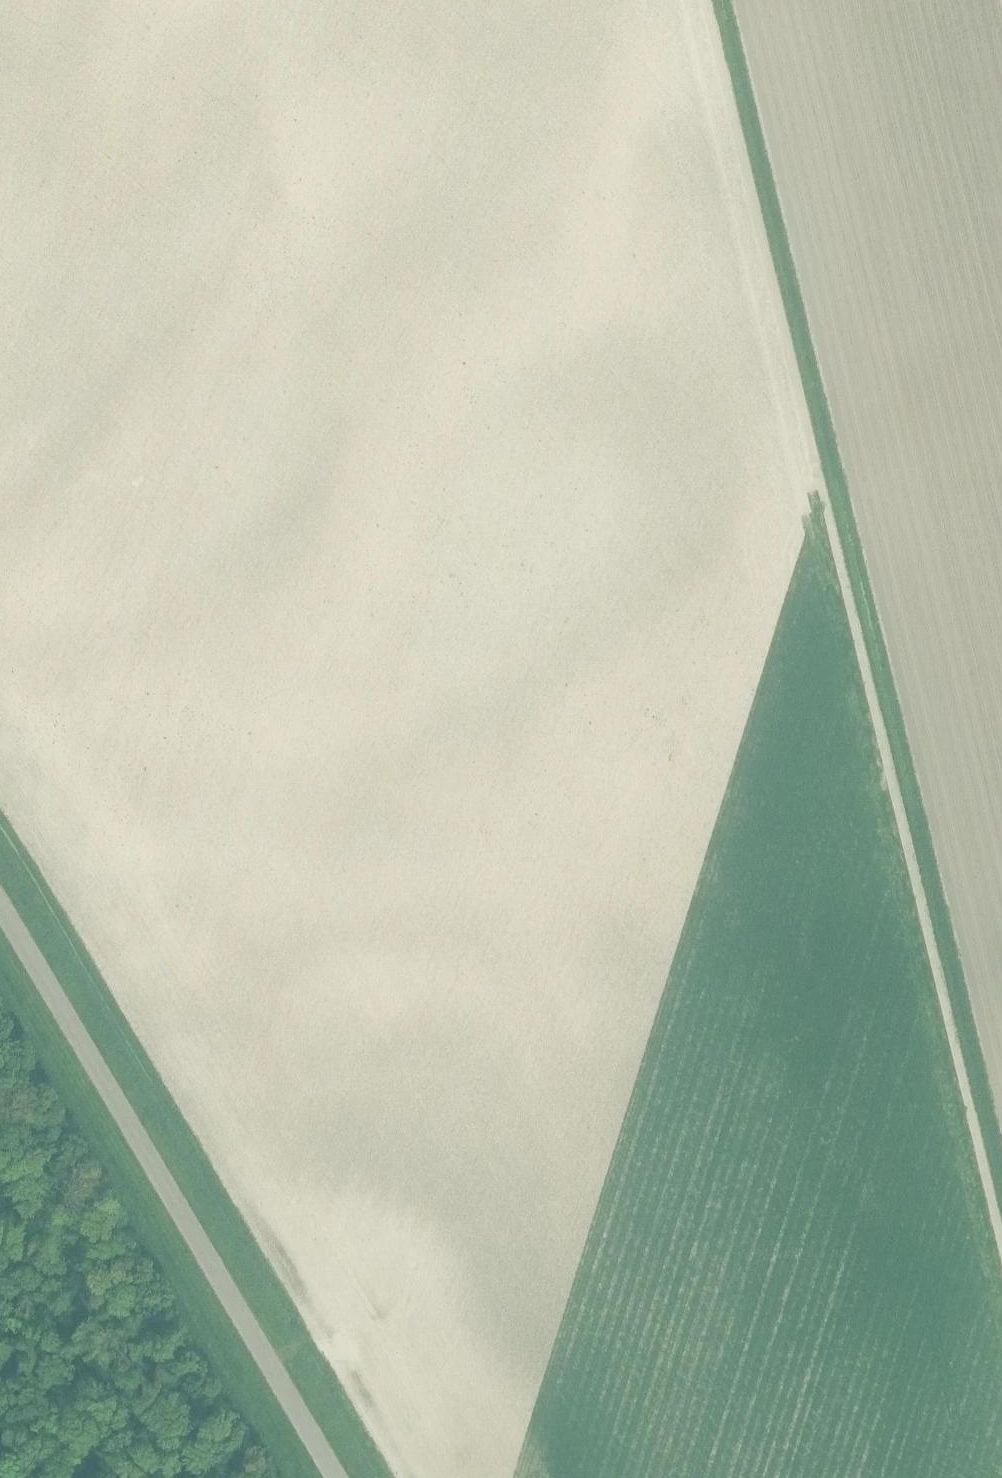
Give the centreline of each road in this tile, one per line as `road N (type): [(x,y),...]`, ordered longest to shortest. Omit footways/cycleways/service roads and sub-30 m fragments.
road 1 (tertiary): [(0,906),(338,1477)]

